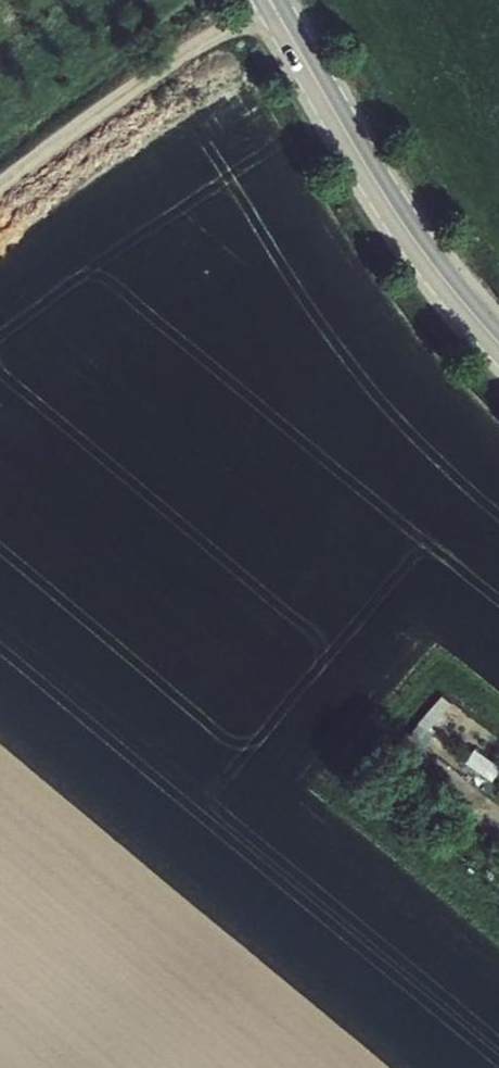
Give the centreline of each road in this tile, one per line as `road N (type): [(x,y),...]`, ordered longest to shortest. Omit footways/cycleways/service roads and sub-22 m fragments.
road 1 (secondary): [(498,344),(411,235),(269,0)]
road 2 (track): [(0,194),(267,0)]

